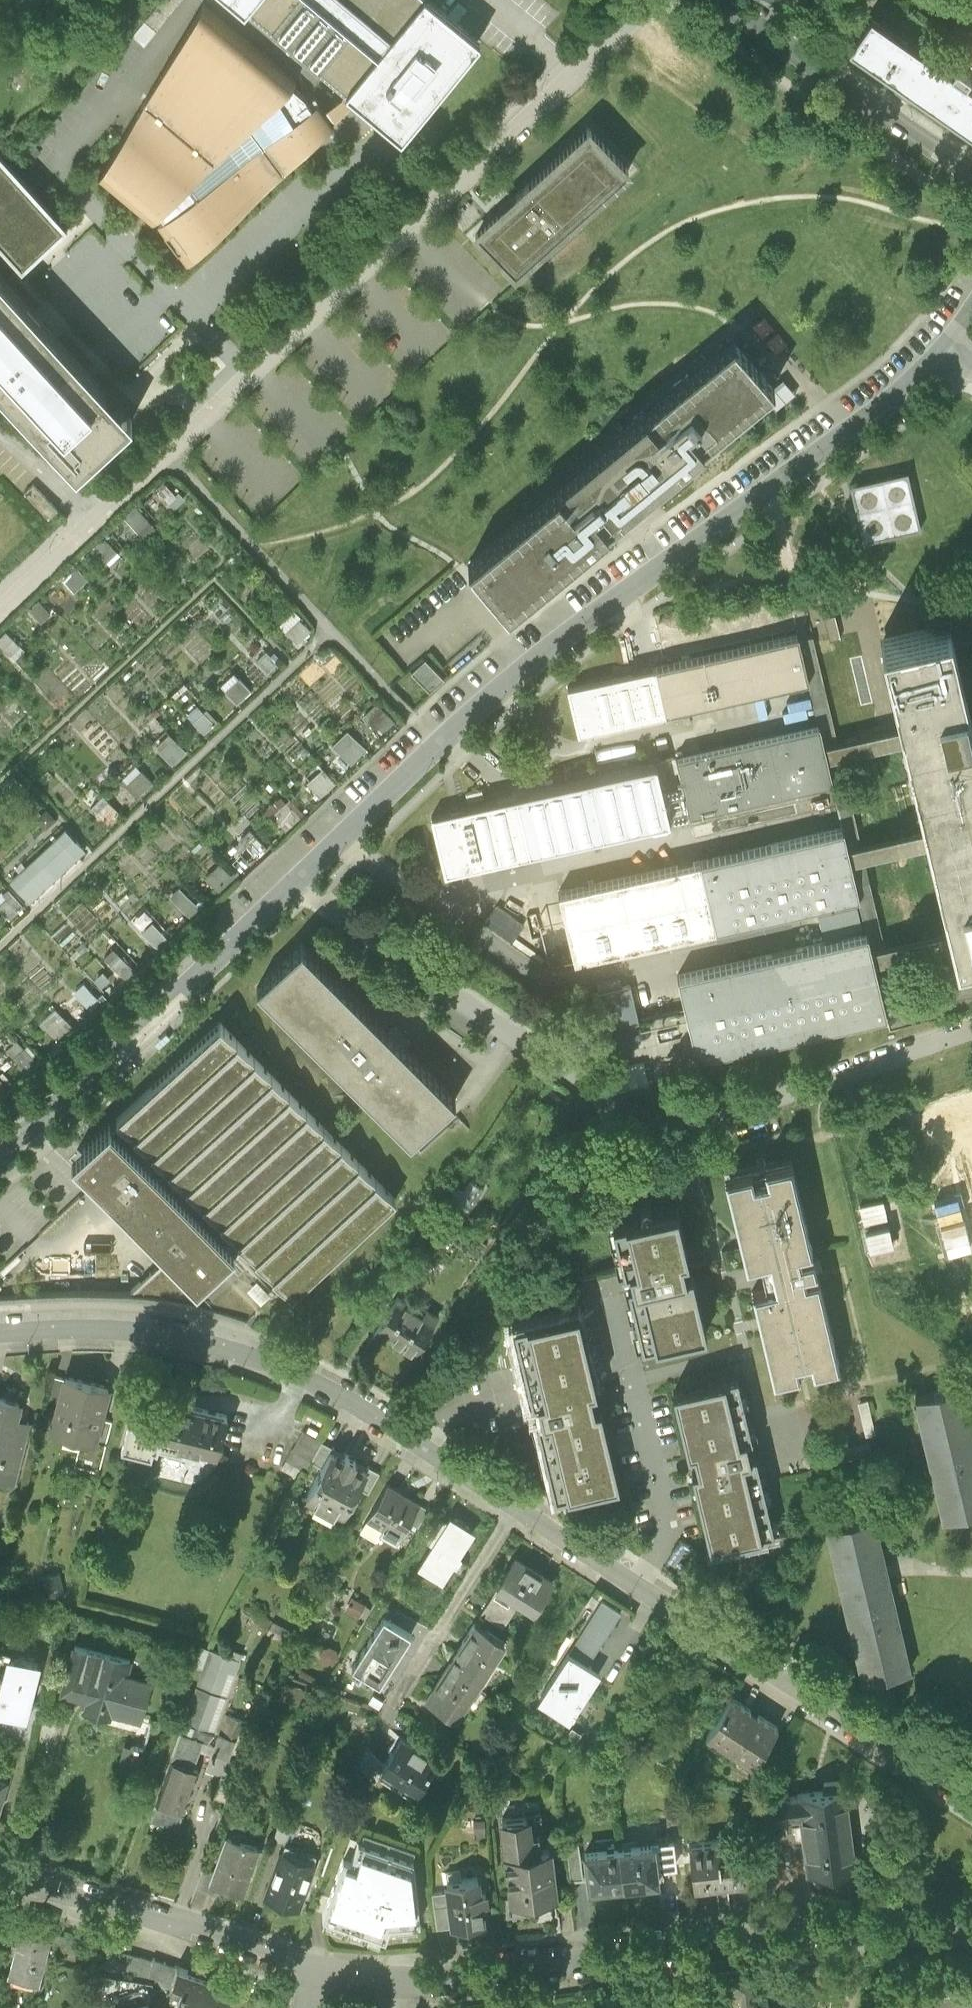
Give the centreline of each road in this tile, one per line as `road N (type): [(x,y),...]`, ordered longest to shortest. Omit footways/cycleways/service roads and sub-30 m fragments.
road 1 (tertiary): [(952,362),(528,669),(0,1152)]
road 2 (residential): [(971,1802),(321,1386),(182,1340),(99,1332),(0,1338)]
road 3 (unclassified): [(655,0),(0,610)]
road 4 (residential): [(396,1981),(860,1928),(971,1925)]
road 5 (residential): [(0,1877),(178,1922),(320,1971)]
road 6 (tertiary): [(714,0),(971,175)]

